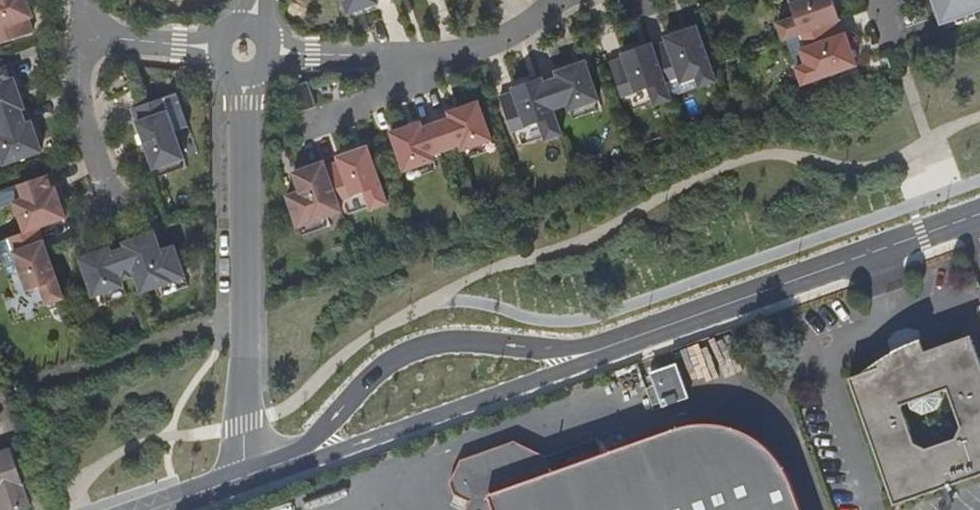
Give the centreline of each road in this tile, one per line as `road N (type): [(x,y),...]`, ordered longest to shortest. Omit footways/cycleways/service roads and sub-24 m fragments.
road 1 (residential): [(601,349),(979,214)]
road 2 (residential): [(245,79),(246,475)]
road 3 (residential): [(601,349),(471,341),(420,346),(372,375),(299,457)]
road 4 (residential): [(299,457),(324,456),(593,360),(601,349)]
road 5 (residential): [(93,35),(82,116),(109,202)]
road 6 (residential): [(406,57),(483,44),(563,0)]
road 7 (residential): [(303,127),(406,87),(406,57)]
road 8 (residential): [(274,53),(406,57)]
road 9 (residential): [(216,48),(93,35)]

